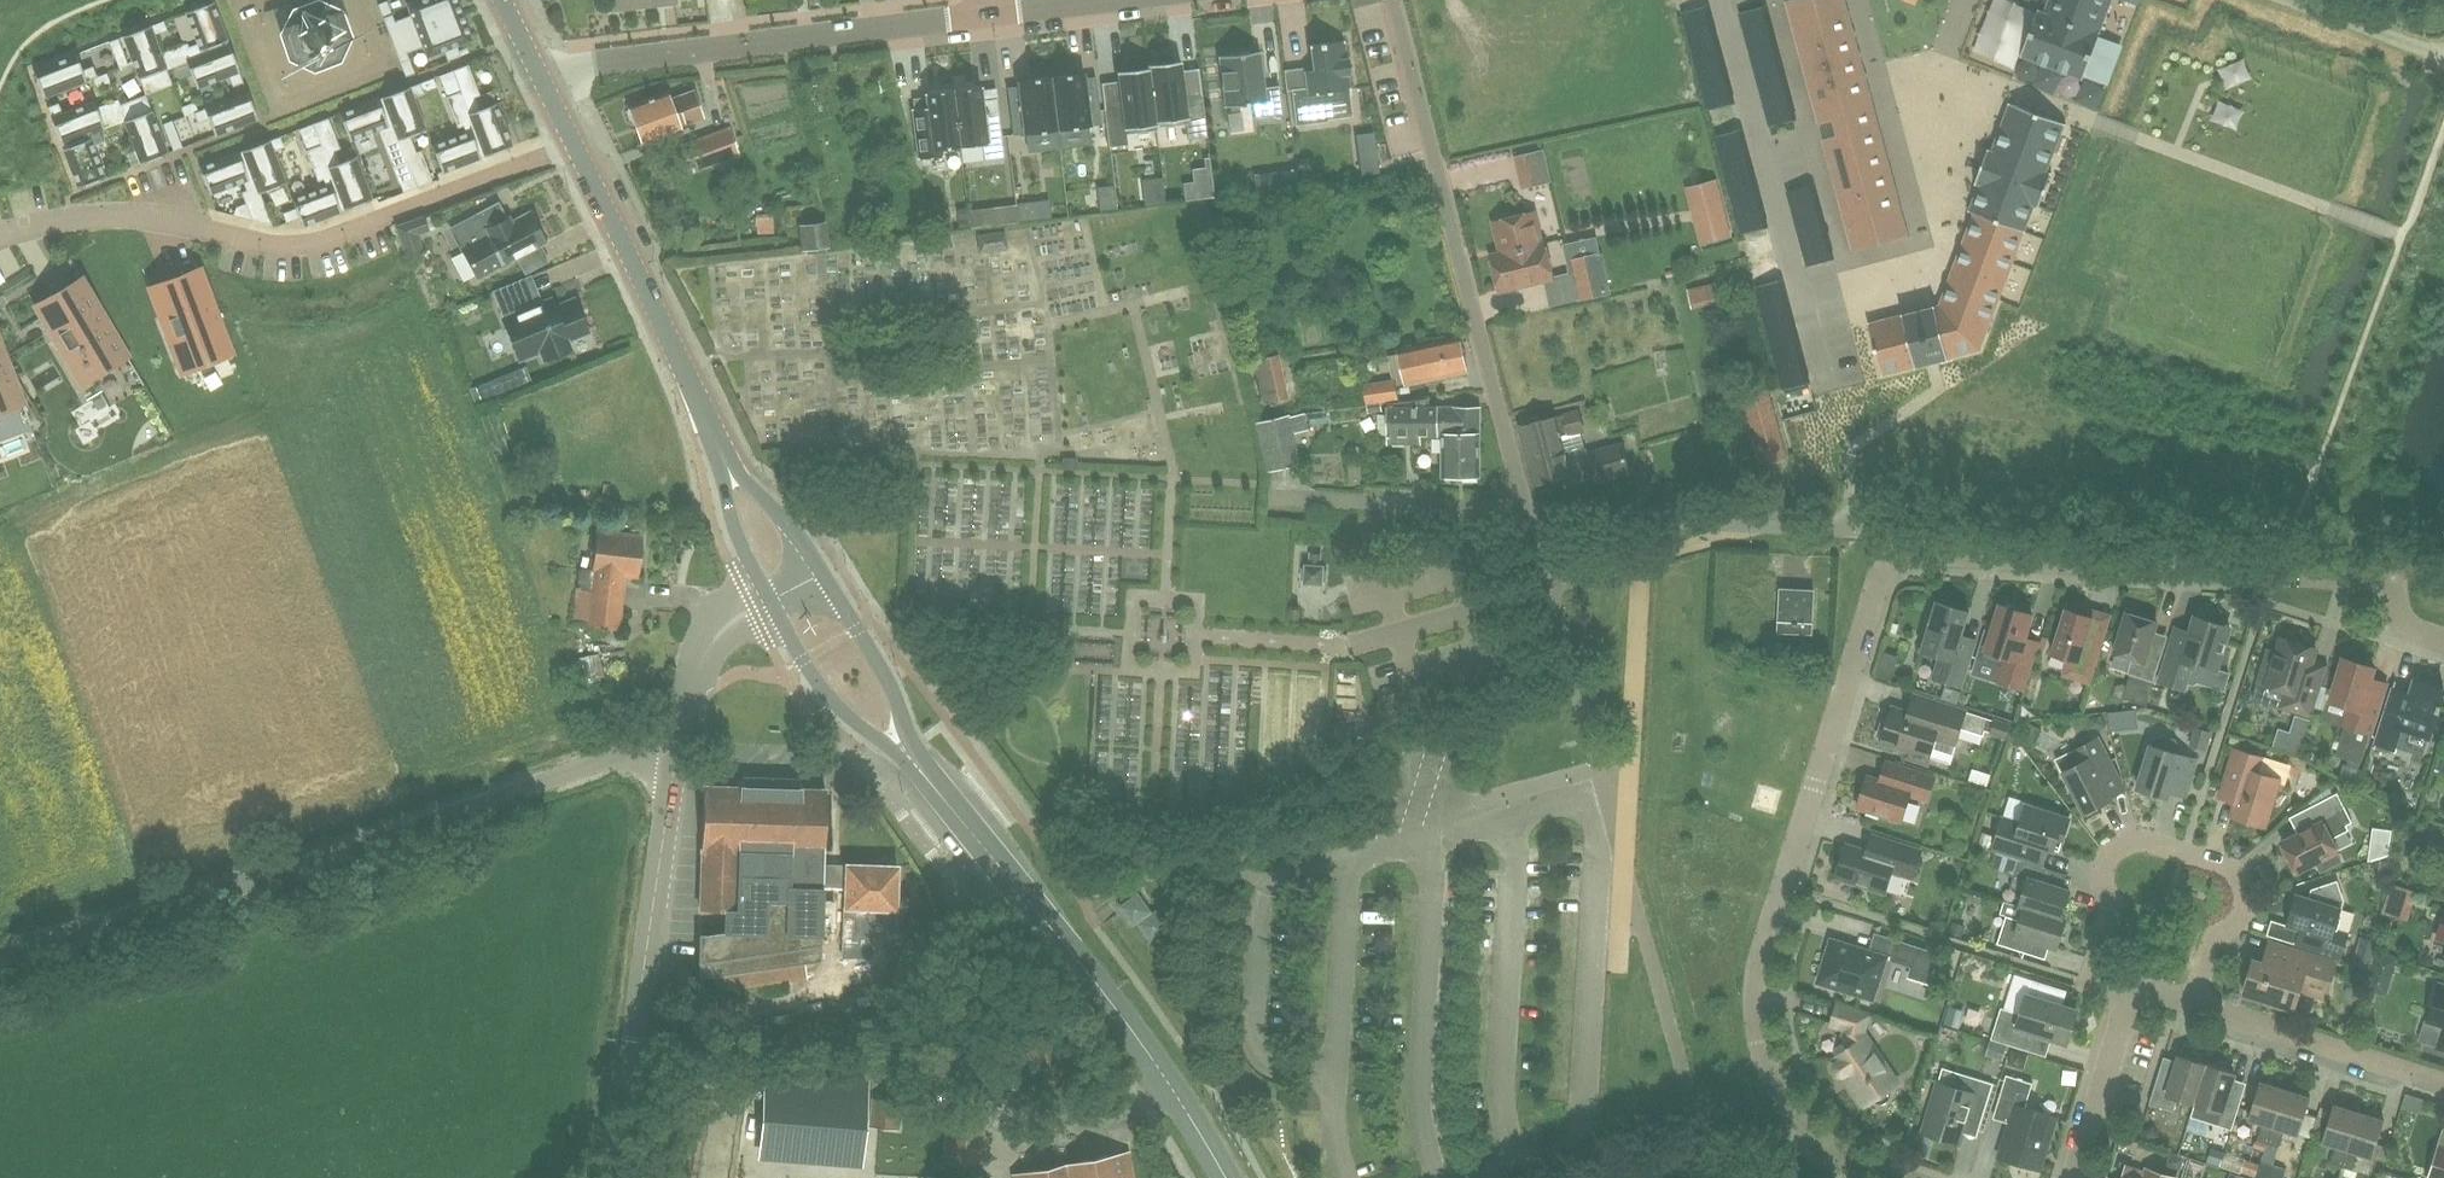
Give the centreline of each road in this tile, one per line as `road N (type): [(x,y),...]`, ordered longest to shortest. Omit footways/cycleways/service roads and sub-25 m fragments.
road 1 (residential): [(1893,1177),(1826,1146),(1785,1104),(1769,1079),(1754,1008),(1782,888),(1887,568),(1926,551),(2370,580),(2391,593),(2414,631),(2443,640)]
road 2 (unclassified): [(0,955),(607,760),(672,763)]
road 3 (residential): [(573,144),(302,246),(156,216),(99,216),(0,234)]
road 4 (residential): [(1527,510),(1392,0)]
road 5 (secondary): [(1226,1177),(1120,1018),(920,769)]
road 6 (track): [(2443,128),(2297,511),(2258,573)]
road 7 (residential): [(543,84),(585,68),(984,15)]
road 8 (residential): [(2192,1002),(2213,941),(2236,924),(2245,895),(2222,864),(2148,842),(2113,853),(2100,877),(2111,909),(2099,973),(2127,998)]
road 9 (tertiary): [(614,1177),(672,763)]
road 10 (secondary): [(725,457),(573,144)]
road 11 (residential): [(1349,645),(1544,584),(1527,510)]
road 12 (residential): [(2443,1081),(2192,1002)]
road 13 (residential): [(1527,510),(1266,496)]
road 14 (secondary): [(771,601),(801,662),(838,707),(920,769)]
road 15 (secondary): [(920,769),(888,683),(824,574)]
road 16 (tertiary): [(672,763),(703,654),(729,622),(771,601)]
road 17 (residential): [(2073,1177),(2127,998)]
road 18 (secondary): [(824,574),(725,457)]
road 19 (secondary): [(725,457),(744,547),(771,601)]
road 20 (residential): [(984,15),(1104,0)]

